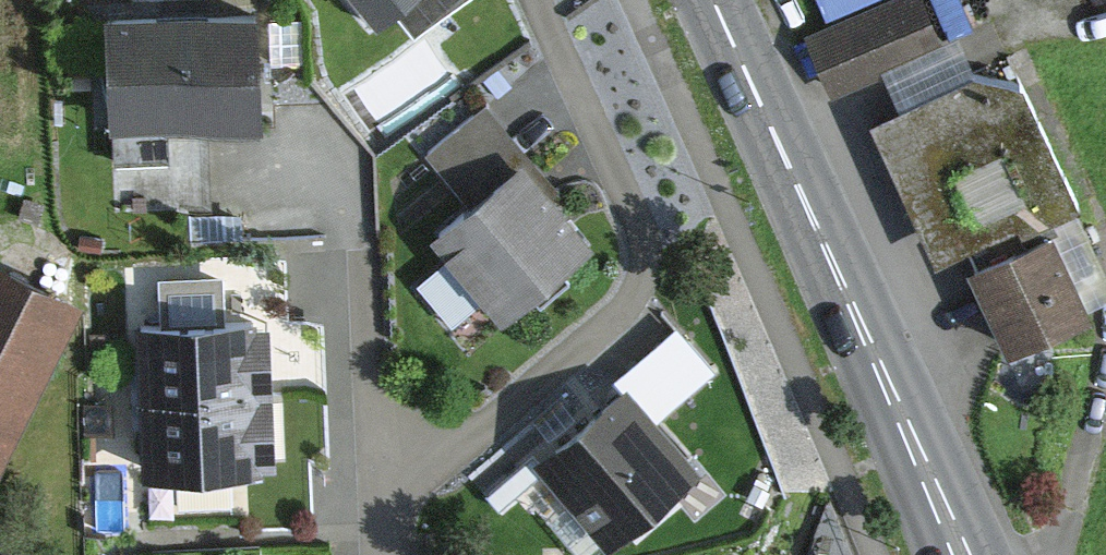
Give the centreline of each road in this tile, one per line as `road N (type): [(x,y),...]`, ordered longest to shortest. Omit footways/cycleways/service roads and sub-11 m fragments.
road 1 (residential): [(360,460),(442,449),(485,430),(628,305),(644,265),(642,224),(535,0)]
road 2 (secondary): [(707,0),(958,554)]
road 3 (residential): [(360,460),(345,167)]

